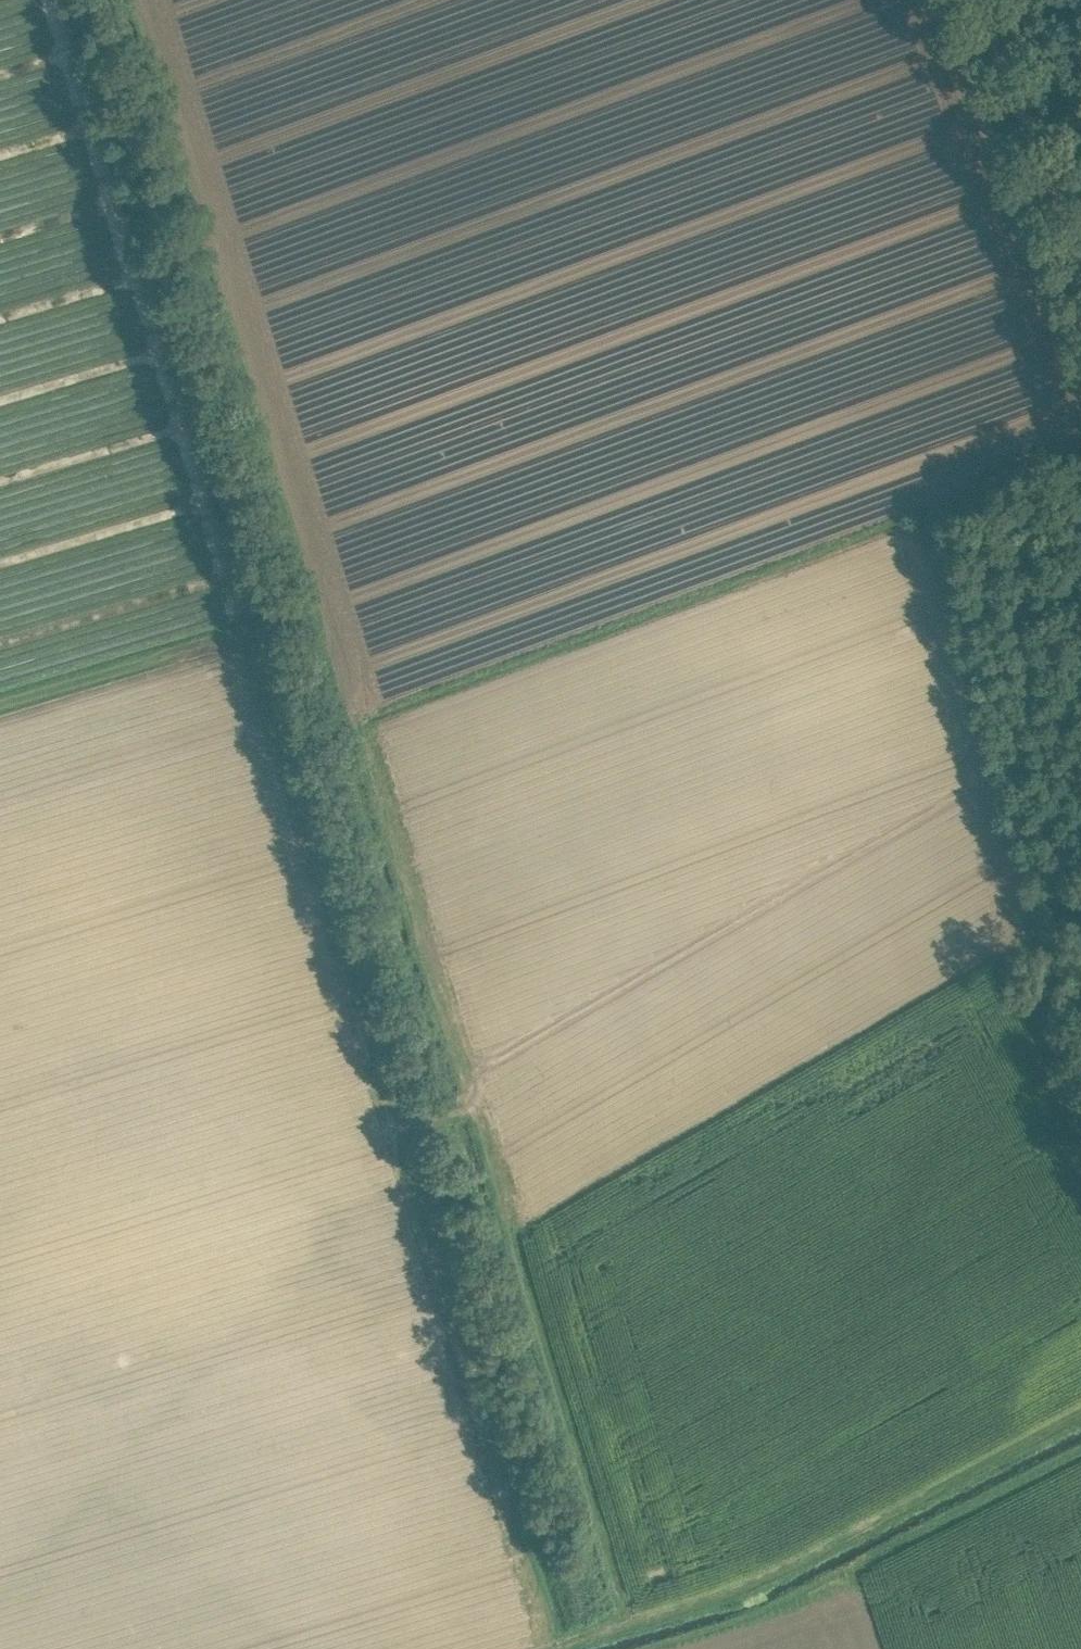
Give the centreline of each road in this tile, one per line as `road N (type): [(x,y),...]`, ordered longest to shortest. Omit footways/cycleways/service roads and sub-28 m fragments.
road 1 (track): [(562,1648),(722,1600),(1080,1421)]
road 2 (track): [(961,0),(1080,309)]

